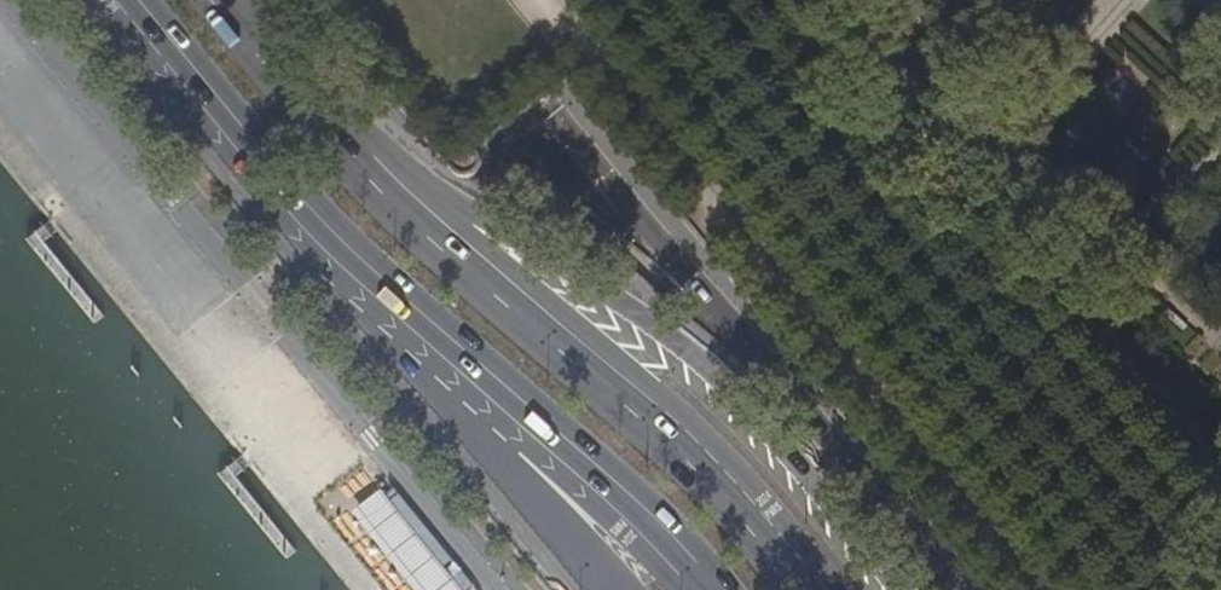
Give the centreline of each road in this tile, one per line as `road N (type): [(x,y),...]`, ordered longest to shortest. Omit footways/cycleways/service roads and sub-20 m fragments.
road 1 (primary): [(888,589),(711,377),(349,159)]
road 2 (primary): [(805,589),(696,458),(349,159)]
road 3 (primary): [(133,0),(237,130),(417,317)]
road 4 (primary): [(417,317),(627,501),(709,589)]
road 5 (primary): [(417,317),(426,379),(604,589)]
road 6 (primary): [(349,159),(219,0)]

